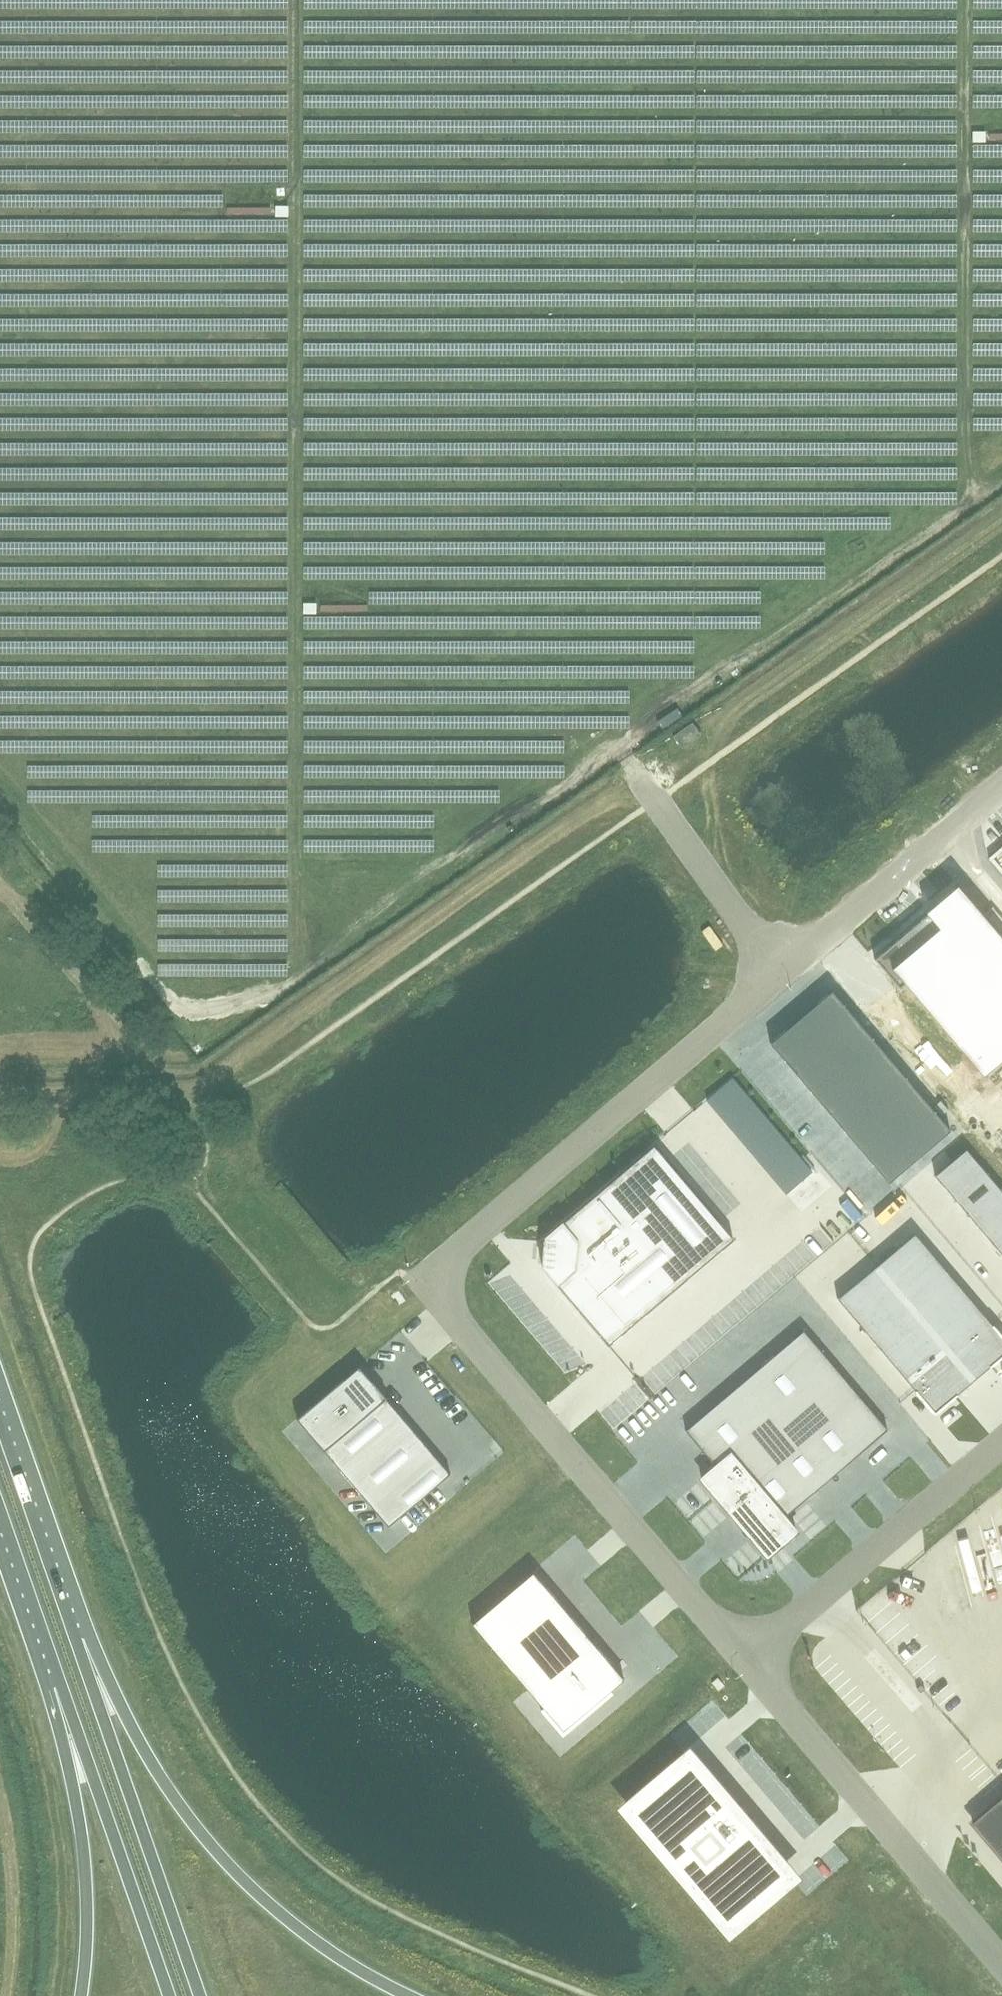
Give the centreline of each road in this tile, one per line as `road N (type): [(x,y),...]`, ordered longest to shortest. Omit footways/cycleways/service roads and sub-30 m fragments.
road 1 (unclassified): [(751,1664),(456,1321),(450,1288),(457,1247),(1001,784)]
road 2 (trunk): [(413,1995),(287,1922),(235,1872),(189,1821),(76,1639)]
road 3 (unclassified): [(1001,1960),(751,1664)]
road 4 (trunk): [(200,1995),(76,1639)]
road 5 (unclassified): [(1001,1448),(751,1664)]
road 6 (trunk): [(60,1683),(165,1995)]
road 7 (trunk): [(60,1683),(84,1857),(80,1995)]
road 8 (trunk): [(76,1639),(0,1419)]
road 9 (trunk): [(0,1509),(60,1683)]

